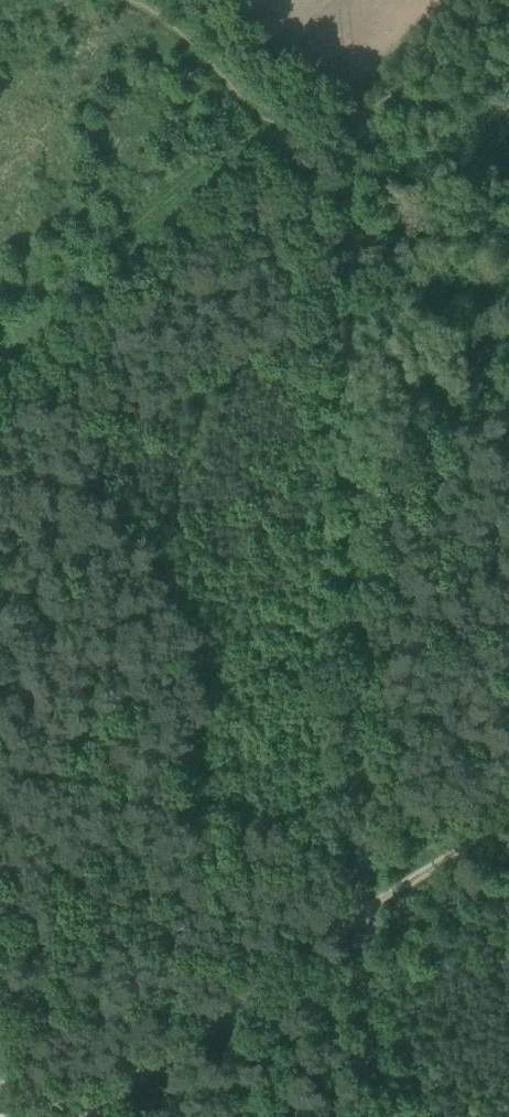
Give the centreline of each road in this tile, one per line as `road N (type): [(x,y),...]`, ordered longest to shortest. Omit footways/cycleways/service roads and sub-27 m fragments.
road 1 (track): [(371,1116),(360,529),(359,146),(367,122)]
road 2 (track): [(92,1116),(508,809)]
road 3 (track): [(0,297),(120,243),(202,167),(272,126)]

